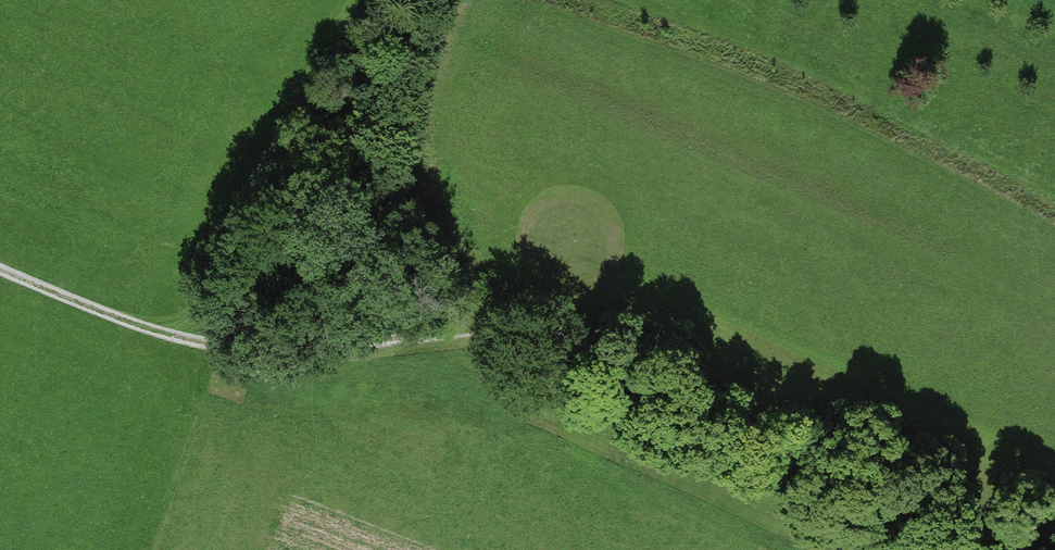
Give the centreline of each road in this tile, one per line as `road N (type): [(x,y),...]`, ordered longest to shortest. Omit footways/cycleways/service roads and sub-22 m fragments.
road 1 (track): [(262,345),(434,334),(552,312),(1054,534)]
road 2 (track): [(402,0),(262,345),(158,337),(0,271)]
road 3 (motorway): [(1042,0),(1017,173),(932,549)]

